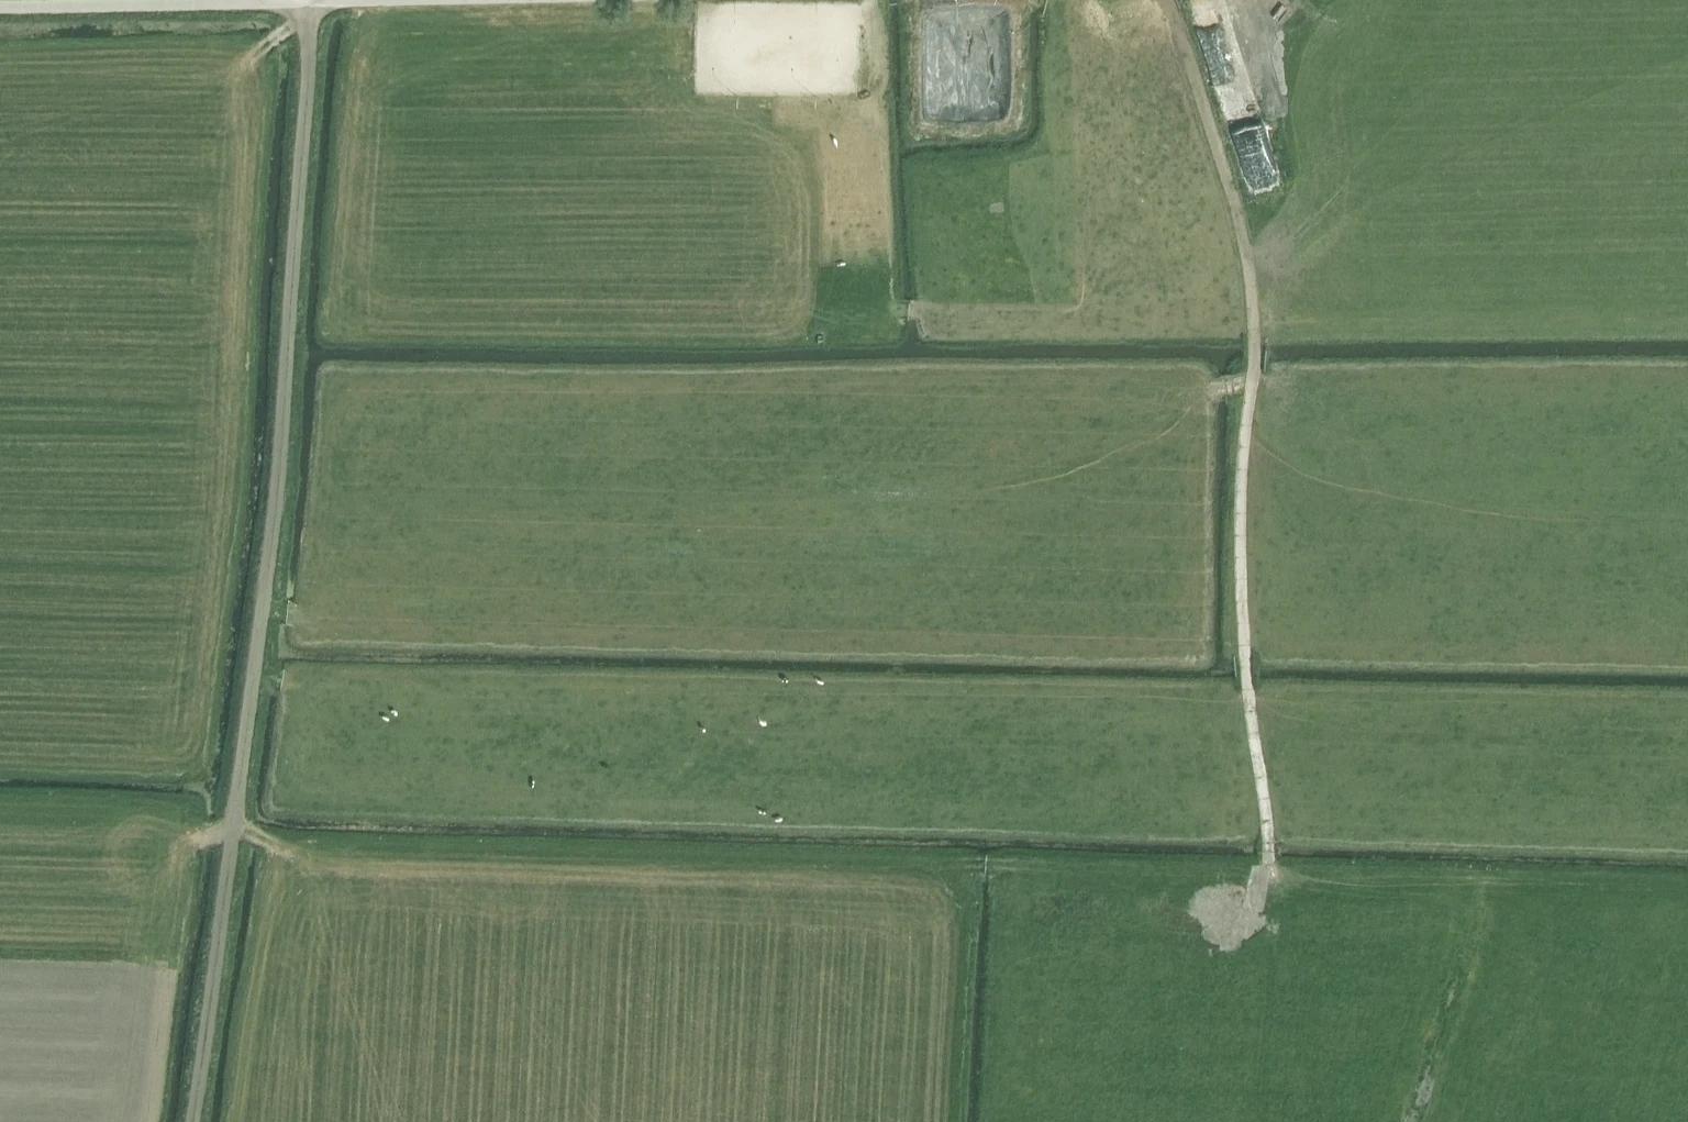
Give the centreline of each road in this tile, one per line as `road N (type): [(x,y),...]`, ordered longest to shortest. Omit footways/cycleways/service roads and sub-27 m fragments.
road 1 (track): [(311,0),(275,519),(195,1121)]
road 2 (track): [(1271,876),(1243,613),(1252,286),(1234,199),(1165,0)]

